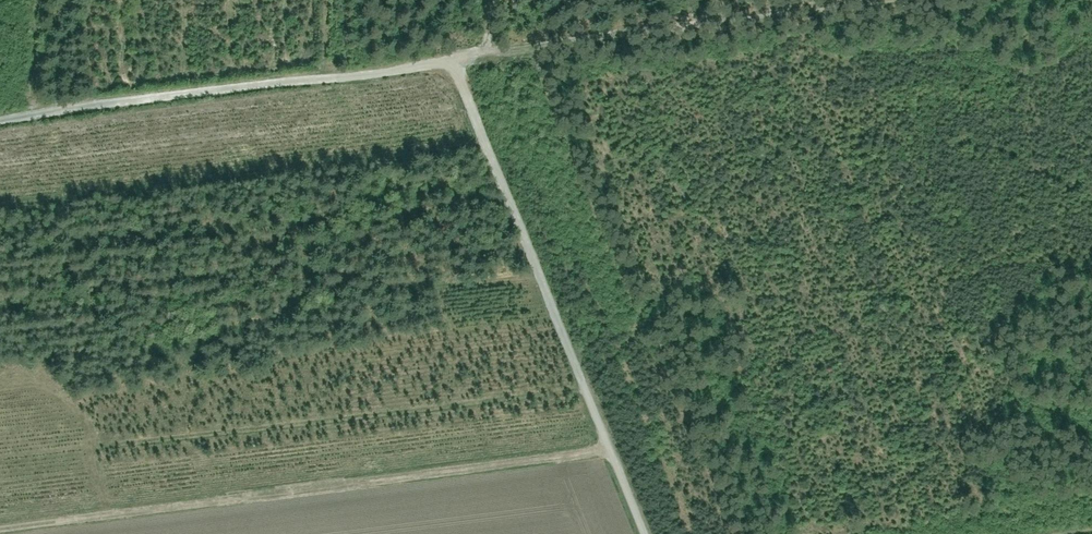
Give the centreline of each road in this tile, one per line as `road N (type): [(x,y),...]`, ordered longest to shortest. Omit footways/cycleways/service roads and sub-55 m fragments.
road 1 (track): [(0,117),(454,62),(864,0)]
road 2 (track): [(609,448),(0,529)]
road 3 (track): [(609,448),(454,62)]

